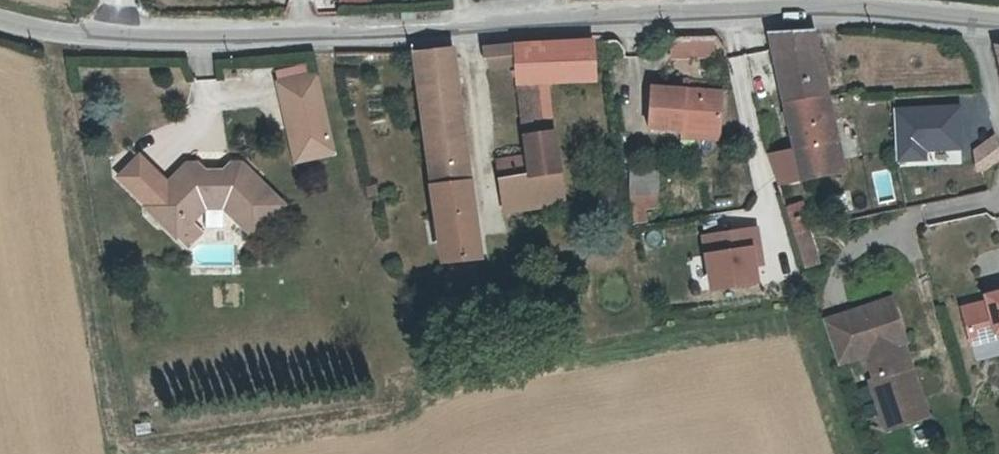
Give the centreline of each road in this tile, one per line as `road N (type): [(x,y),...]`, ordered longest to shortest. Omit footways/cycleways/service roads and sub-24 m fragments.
road 1 (unclassified): [(114,38),(509,28)]
road 2 (residential): [(960,404),(905,234),(912,218),(998,199)]
road 3 (unclassified): [(691,14),(879,11),(973,22)]
road 4 (unclassified): [(509,28),(691,14)]

